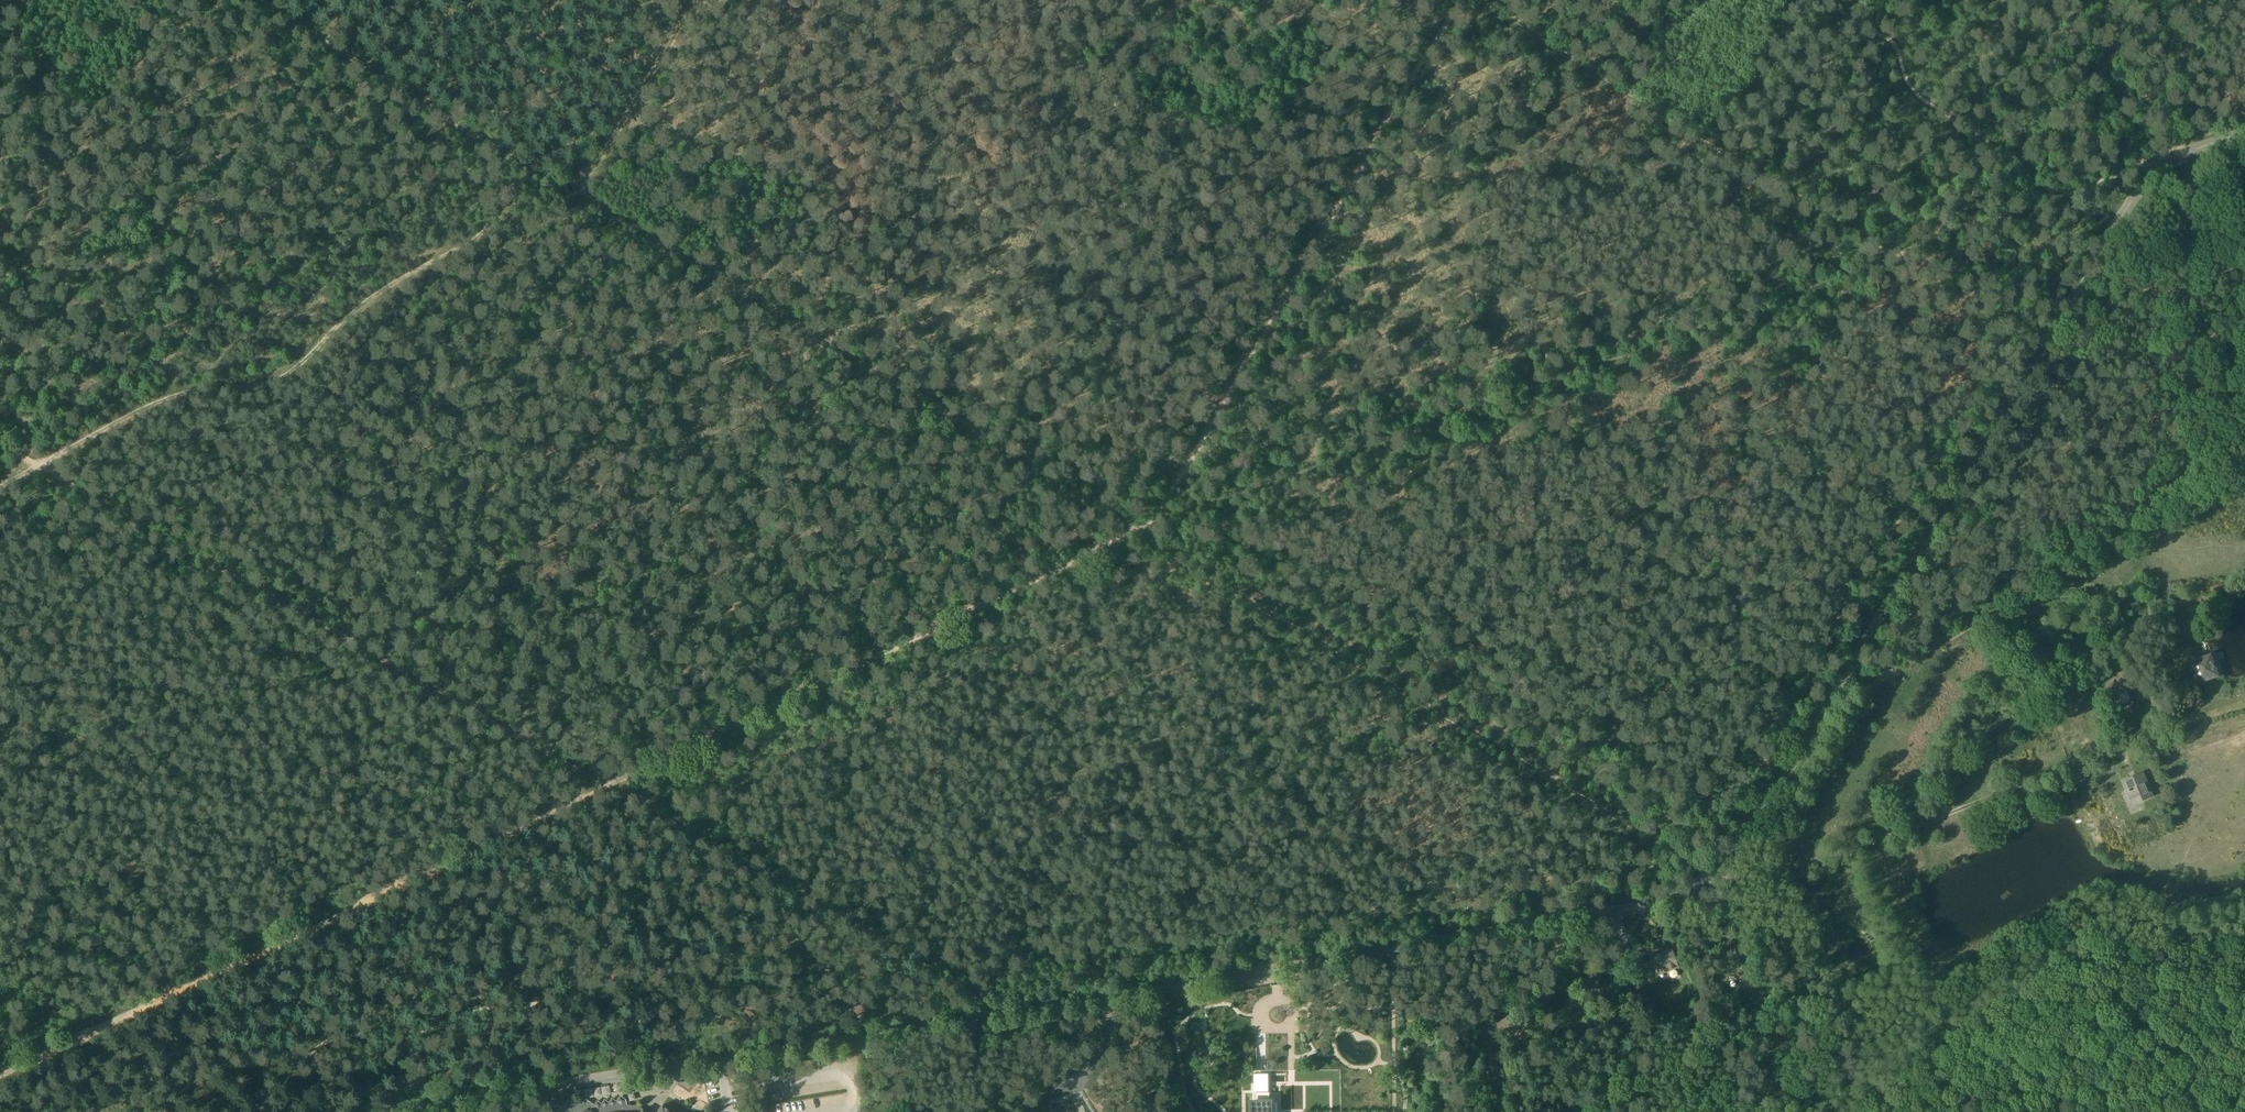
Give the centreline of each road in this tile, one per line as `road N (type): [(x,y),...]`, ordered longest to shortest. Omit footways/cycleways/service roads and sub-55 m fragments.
road 1 (unclassified): [(422,1111),(1381,953),(1694,893),(1739,852),(2130,204),(2171,161),(2244,133)]
road 2 (track): [(0,1086),(1142,535)]
road 3 (track): [(1000,1015),(0,443)]
road 4 (track): [(497,151),(1142,535)]
road 5 (track): [(2130,204),(2082,196),(1887,253),(1477,0)]
road 6 (track): [(1142,535),(1713,881),(1754,881)]
road 7 (track): [(0,486),(162,399),(289,374),(365,301),(482,232),(495,209),(497,151)]
road 8 (track): [(1142,535),(1460,0)]
road 9 (track): [(1754,881),(1983,806),(2181,724),(2214,728),(2244,717)]
road 10 (track): [(497,151),(258,0)]
road 11 (track): [(698,0),(577,193)]

